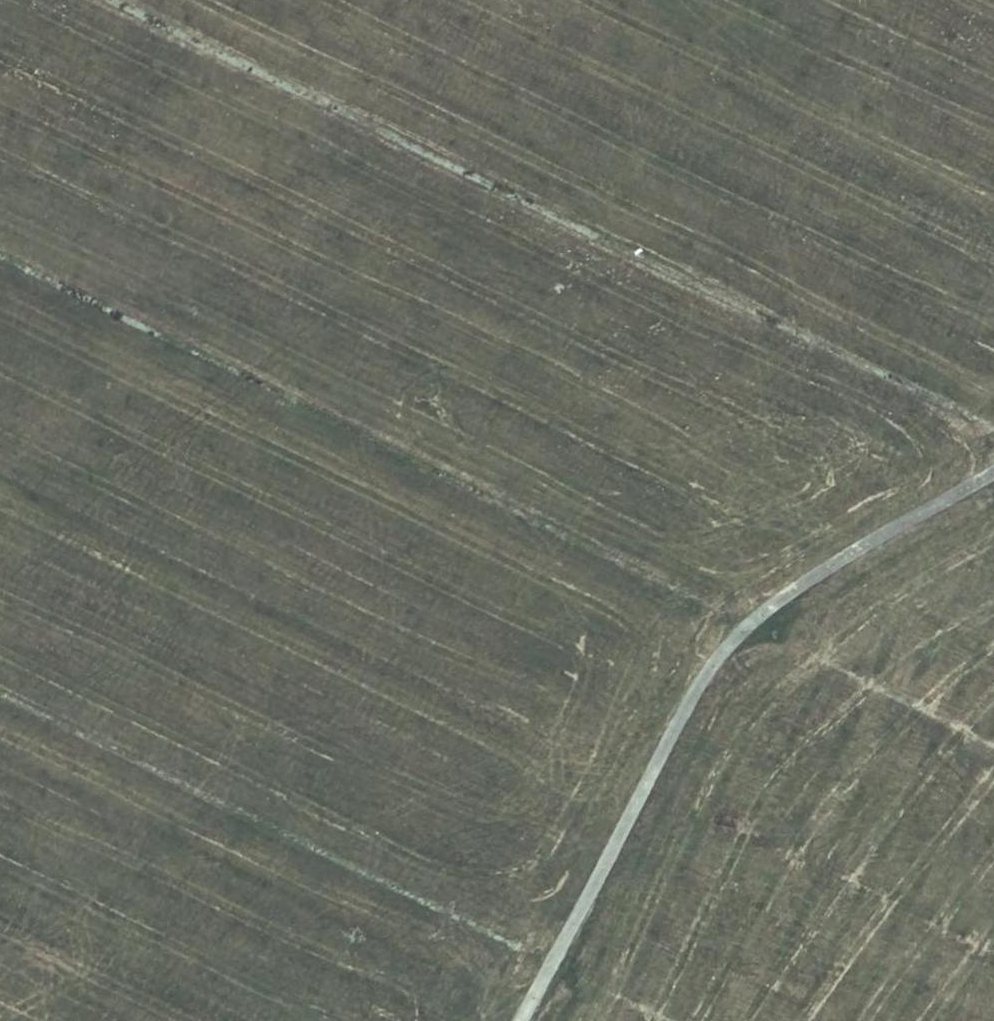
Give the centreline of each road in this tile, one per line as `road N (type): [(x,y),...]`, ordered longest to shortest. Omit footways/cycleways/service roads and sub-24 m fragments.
road 1 (track): [(518,1020),(694,687),(741,627),(794,583),(993,465)]

